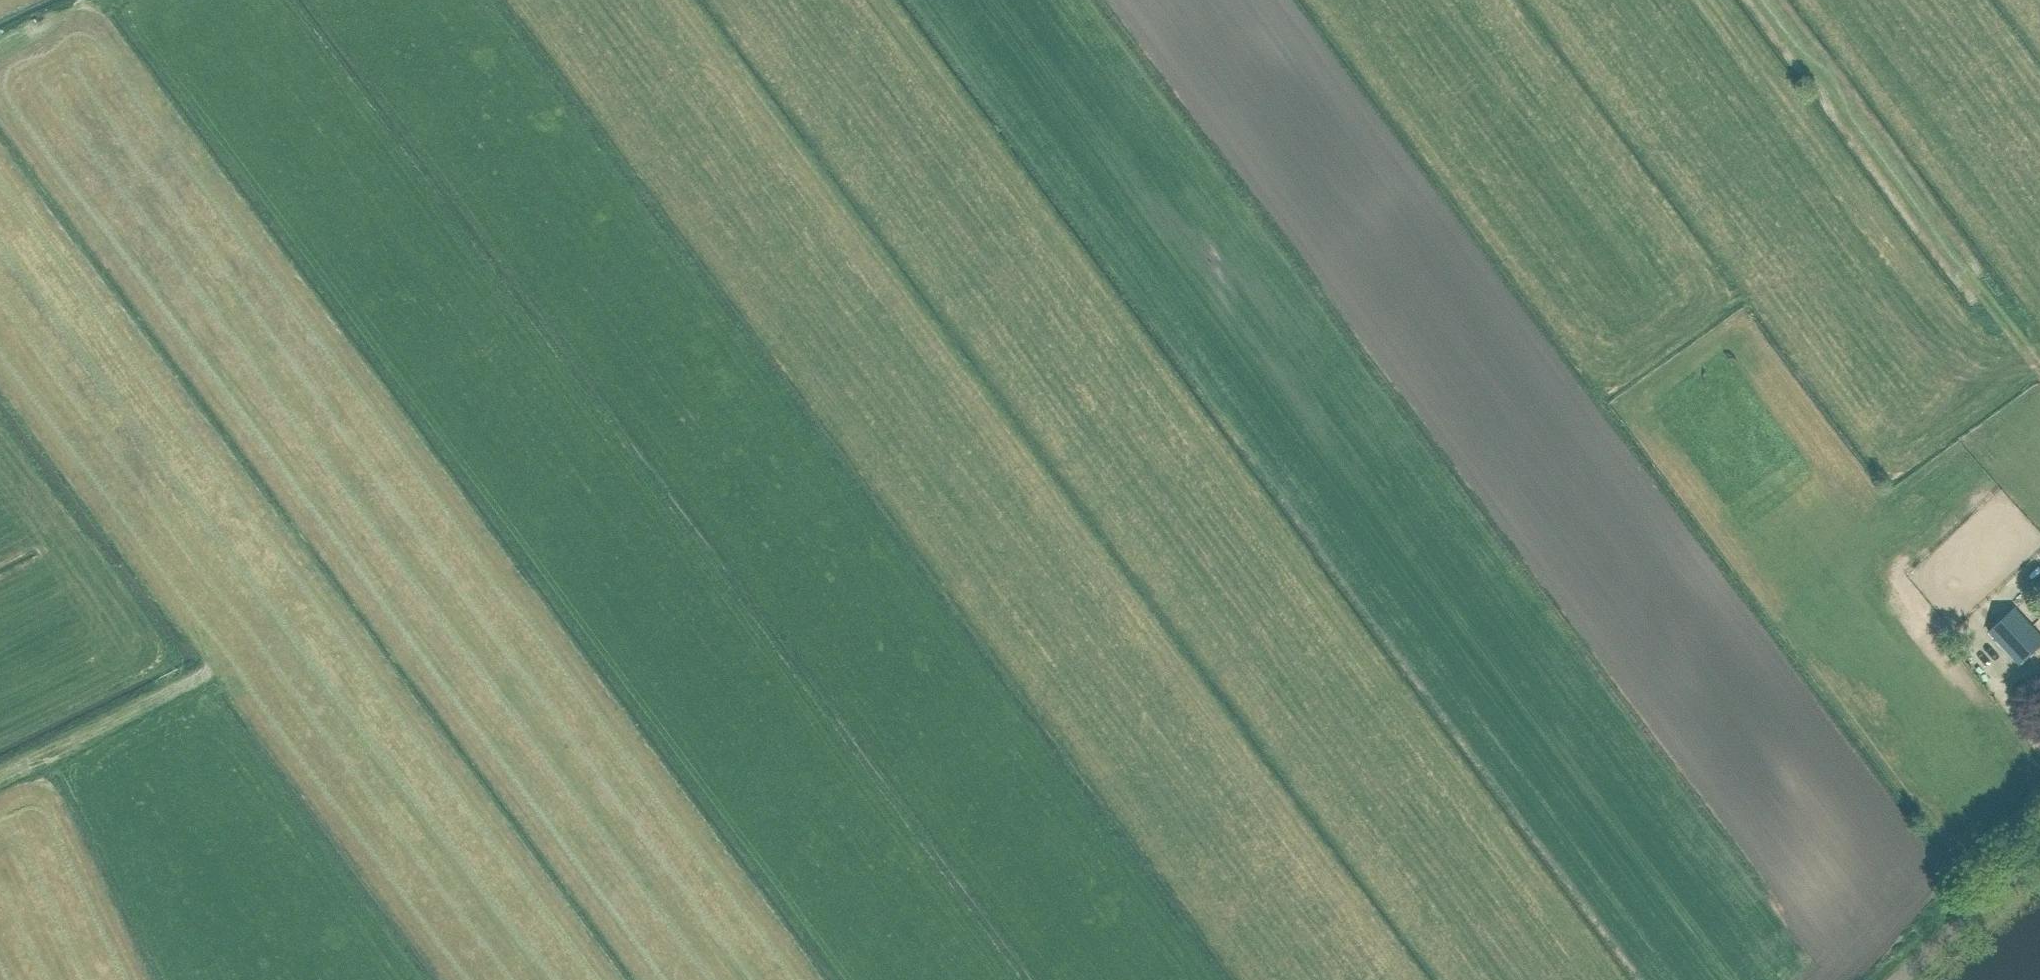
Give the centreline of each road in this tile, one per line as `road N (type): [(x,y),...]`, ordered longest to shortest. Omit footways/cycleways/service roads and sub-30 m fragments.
road 1 (track): [(1767,0),(2039,365)]
road 2 (unclassified): [(1901,979),(2039,850)]

